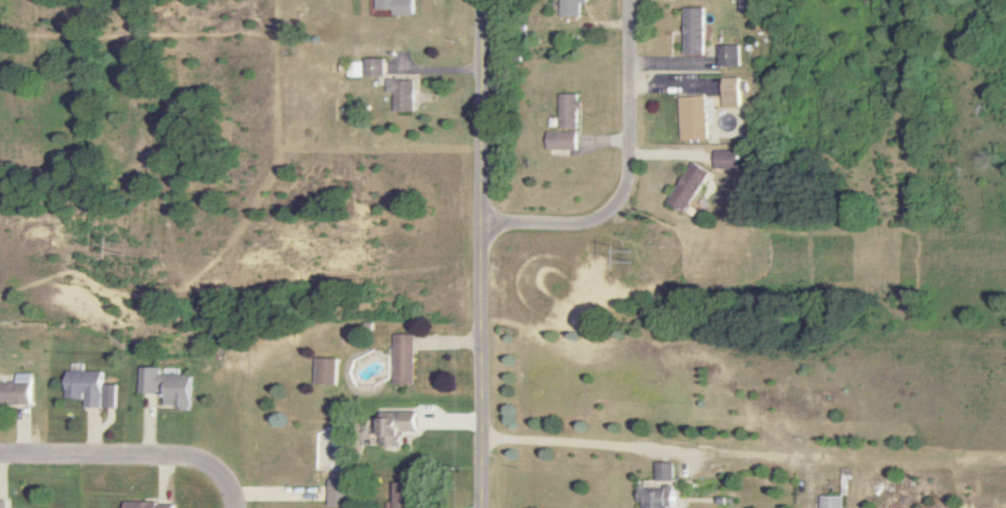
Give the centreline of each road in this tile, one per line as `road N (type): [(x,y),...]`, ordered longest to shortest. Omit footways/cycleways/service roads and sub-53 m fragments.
road 1 (residential): [(483,507),(481,0)]
road 2 (residential): [(482,228),(604,221),(626,199),(629,0)]
road 3 (residential): [(234,507),(202,457),(0,457)]

